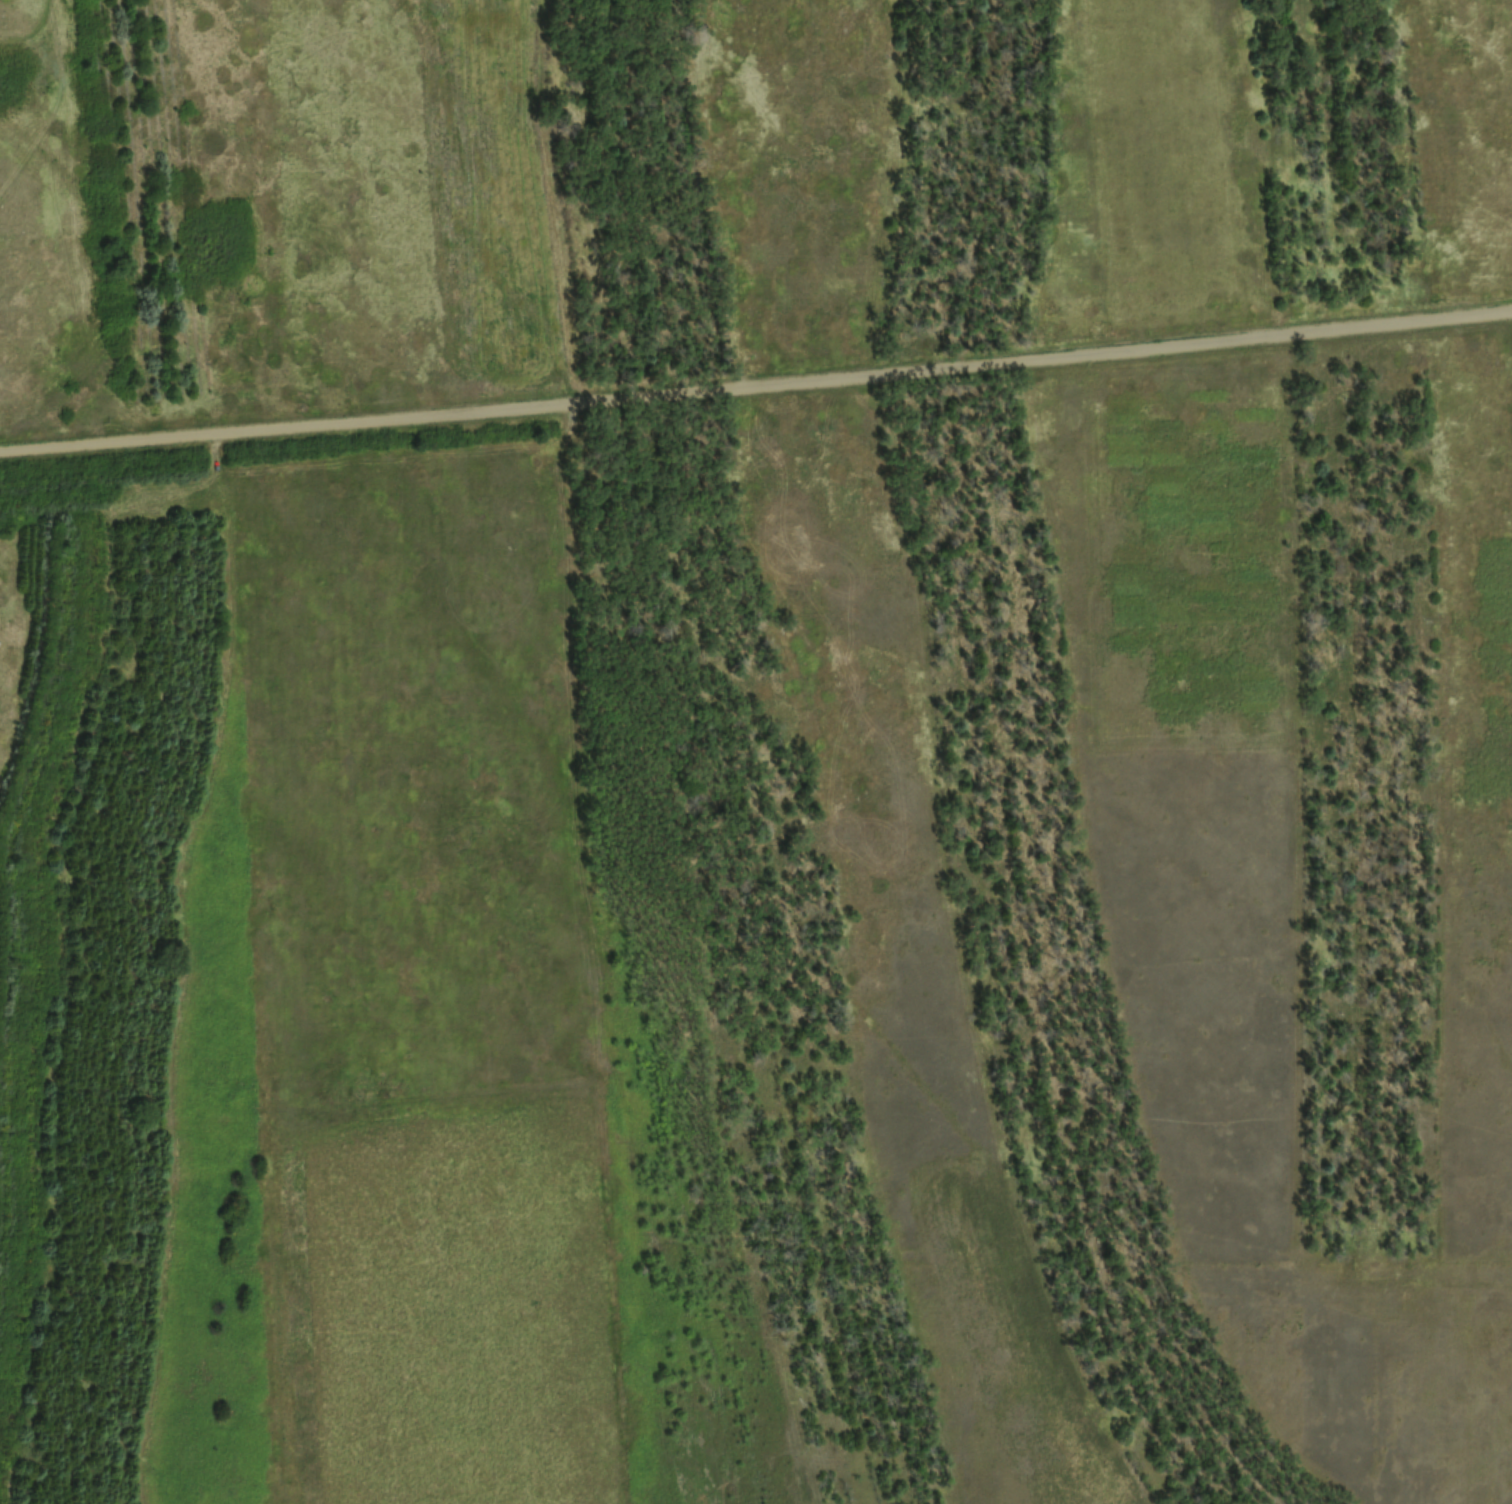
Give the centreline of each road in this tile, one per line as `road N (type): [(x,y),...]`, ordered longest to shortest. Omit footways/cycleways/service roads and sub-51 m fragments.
road 1 (residential): [(0,443),(1511,313)]

